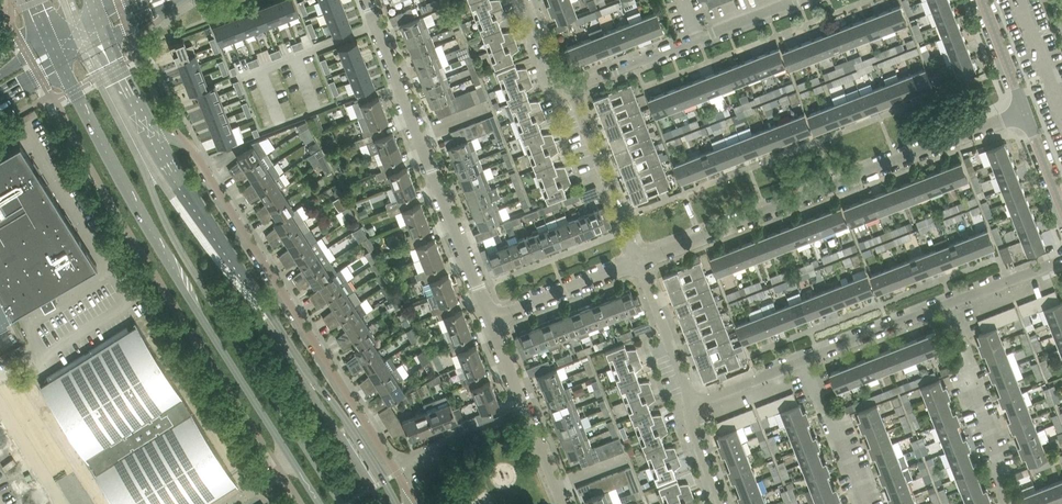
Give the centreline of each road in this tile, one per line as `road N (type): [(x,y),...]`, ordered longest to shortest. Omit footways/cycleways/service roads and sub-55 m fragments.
road 1 (secondary): [(61,63),(168,260),(319,503)]
road 2 (secondary): [(397,503),(155,133)]
road 3 (residential): [(396,471),(187,142),(155,133)]
road 4 (residential): [(639,263),(1026,114)]
road 5 (residential): [(490,319),(368,0)]
road 6 (residential): [(639,263),(574,91)]
road 7 (residential): [(490,319),(639,263)]
road 8 (residential): [(865,503),(803,361)]
road 9 (residential): [(803,361),(946,308)]
road 10 (residential): [(690,406),(639,263)]
road 11 (residential): [(1020,503),(967,361)]
road 12 (residential): [(574,91),(699,41)]
road 13 (residential): [(946,308),(1061,263)]
road 14 (tertiary): [(1026,114),(982,0)]
road 15 (residential): [(690,406),(803,361)]

